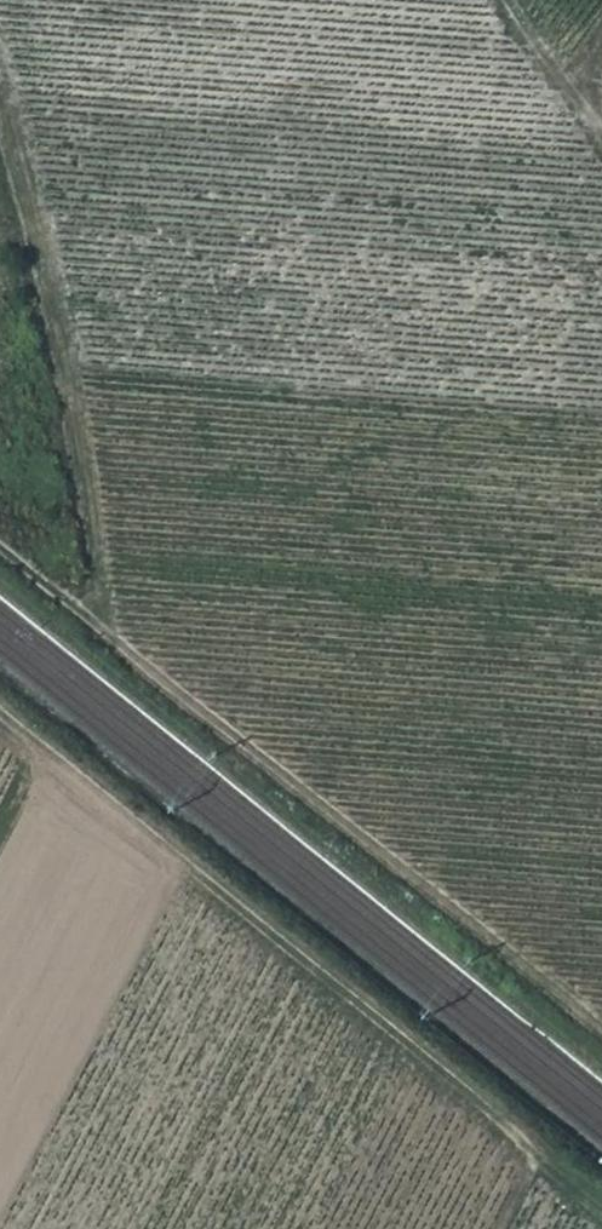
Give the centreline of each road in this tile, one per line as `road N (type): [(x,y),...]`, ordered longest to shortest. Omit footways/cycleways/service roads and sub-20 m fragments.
road 1 (track): [(601,1207),(0,725)]
road 2 (track): [(0,554),(601,1036)]
road 3 (track): [(56,598),(104,567),(30,199),(0,100)]
road 4 (track): [(601,136),(514,0)]

